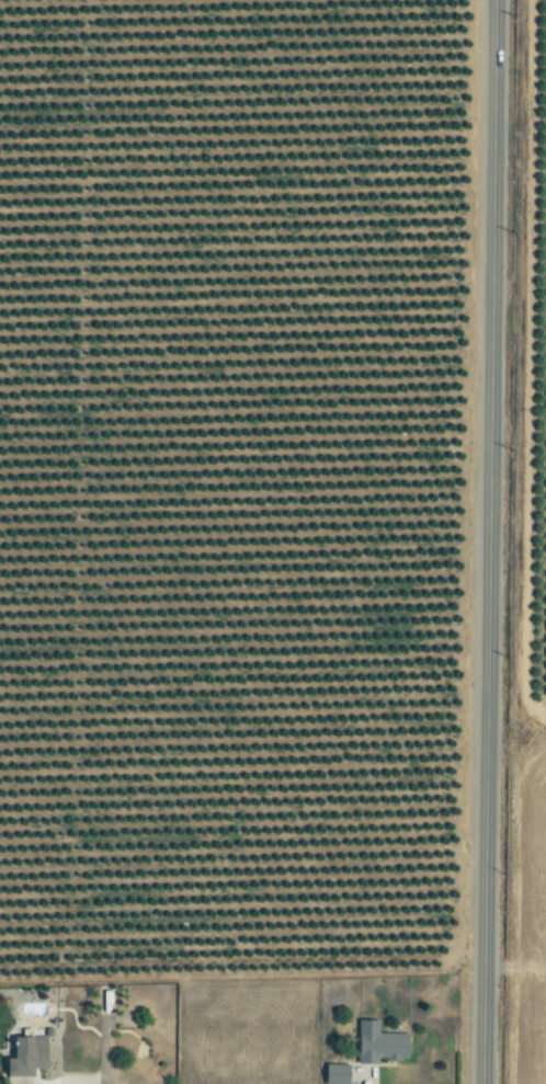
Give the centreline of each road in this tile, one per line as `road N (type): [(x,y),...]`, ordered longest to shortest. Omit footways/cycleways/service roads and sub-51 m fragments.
road 1 (secondary): [(483,1083),(496,0)]

